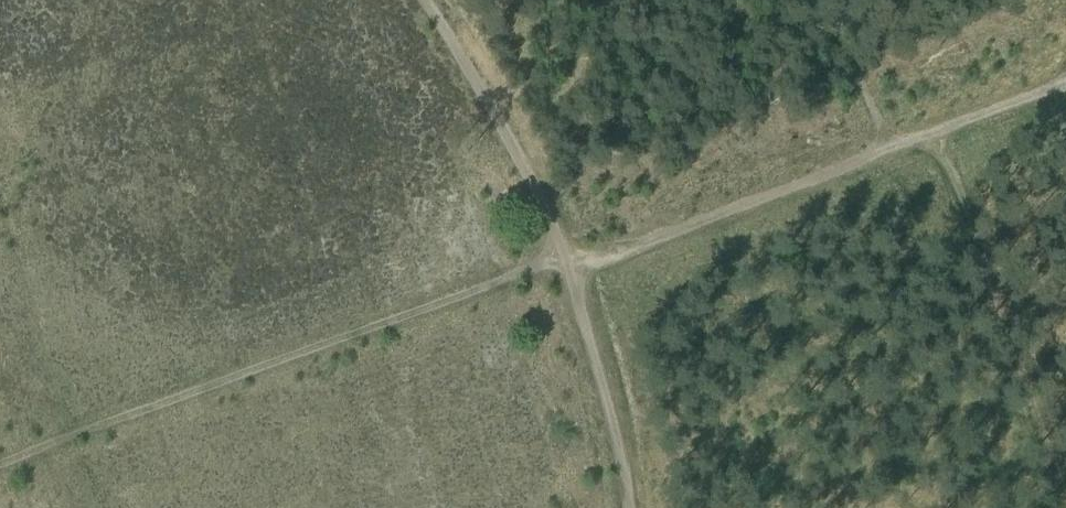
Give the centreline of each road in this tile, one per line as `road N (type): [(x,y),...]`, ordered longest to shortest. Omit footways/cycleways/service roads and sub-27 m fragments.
road 1 (track): [(0,472),(573,261)]
road 2 (track): [(573,261),(1065,78)]
road 3 (track): [(573,261),(523,160),(421,0)]
road 4 (track): [(628,507),(573,261)]

